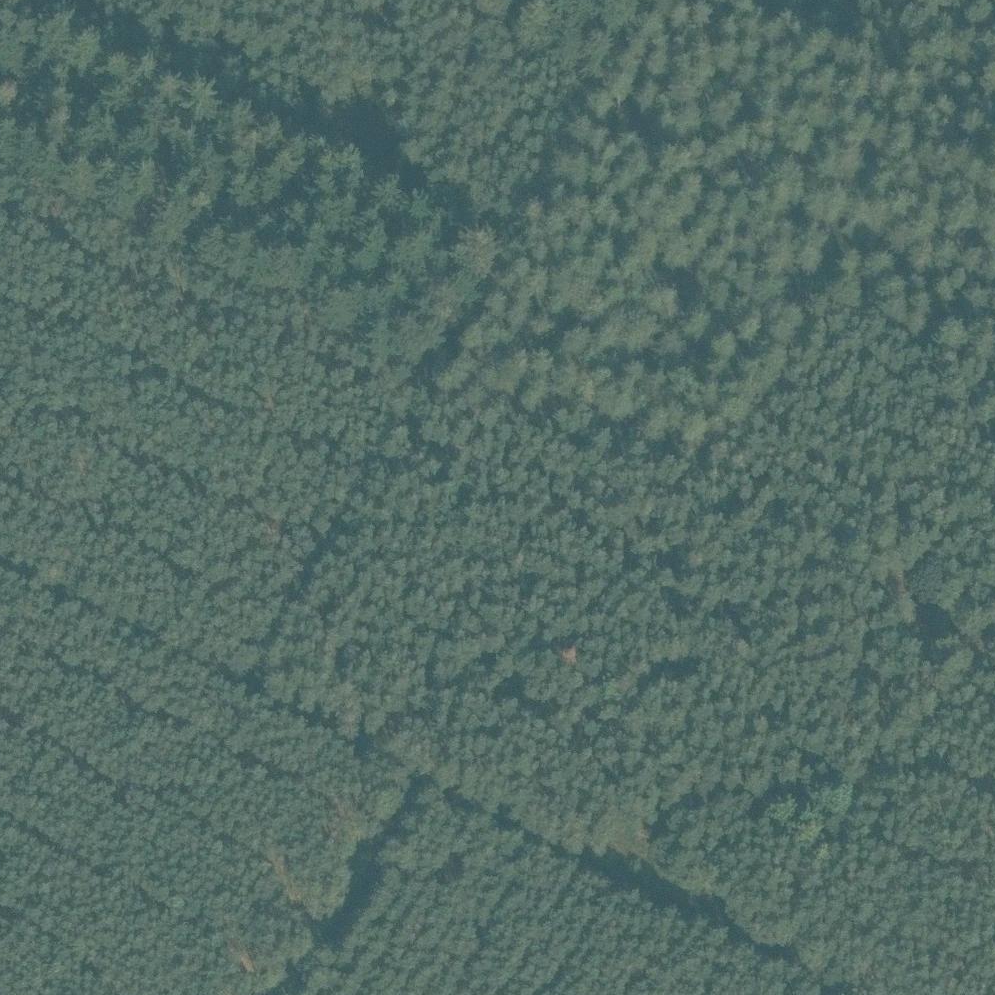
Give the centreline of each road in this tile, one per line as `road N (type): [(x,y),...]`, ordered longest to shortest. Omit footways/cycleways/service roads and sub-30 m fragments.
road 1 (track): [(866,994),(842,965),(0,554)]
road 2 (track): [(0,109),(74,0)]

